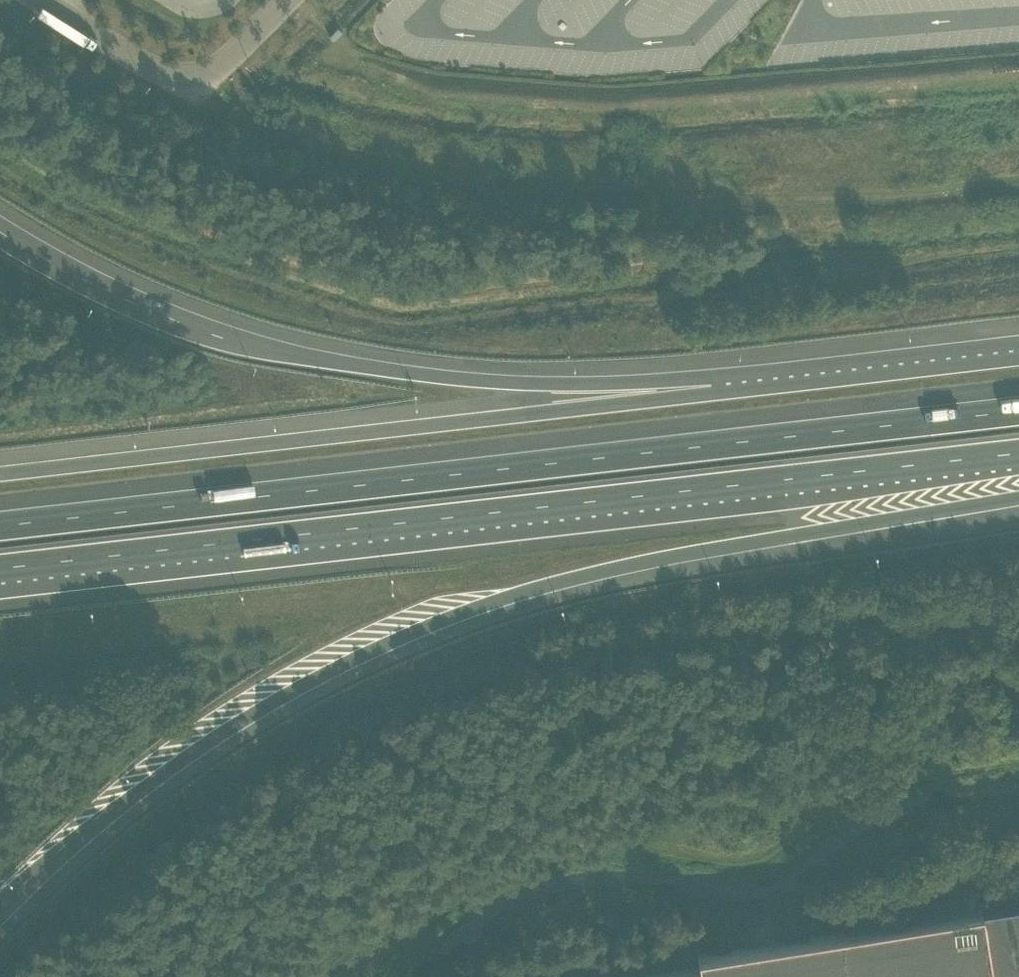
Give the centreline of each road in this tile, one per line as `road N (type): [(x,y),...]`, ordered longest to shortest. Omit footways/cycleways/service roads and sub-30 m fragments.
road 1 (motorway): [(0,913),(130,798),(264,707),(365,654),(592,573),(1018,498)]
road 2 (motorway): [(1018,406),(0,524)]
road 3 (motorway): [(0,574),(1018,456)]
road 4 (track): [(180,80),(251,124),(450,176),(867,205),(1018,189)]
road 5 (track): [(305,976),(379,931),(520,872),(1018,757)]
road 6 (motorway): [(715,390),(421,372),(290,351),(115,295),(0,233)]
road 7 (motorway): [(715,390),(0,469)]
road 8 (motorway): [(1018,357),(715,390)]
road 9 (unclassified): [(280,0),(217,64),(180,80),(31,0)]

